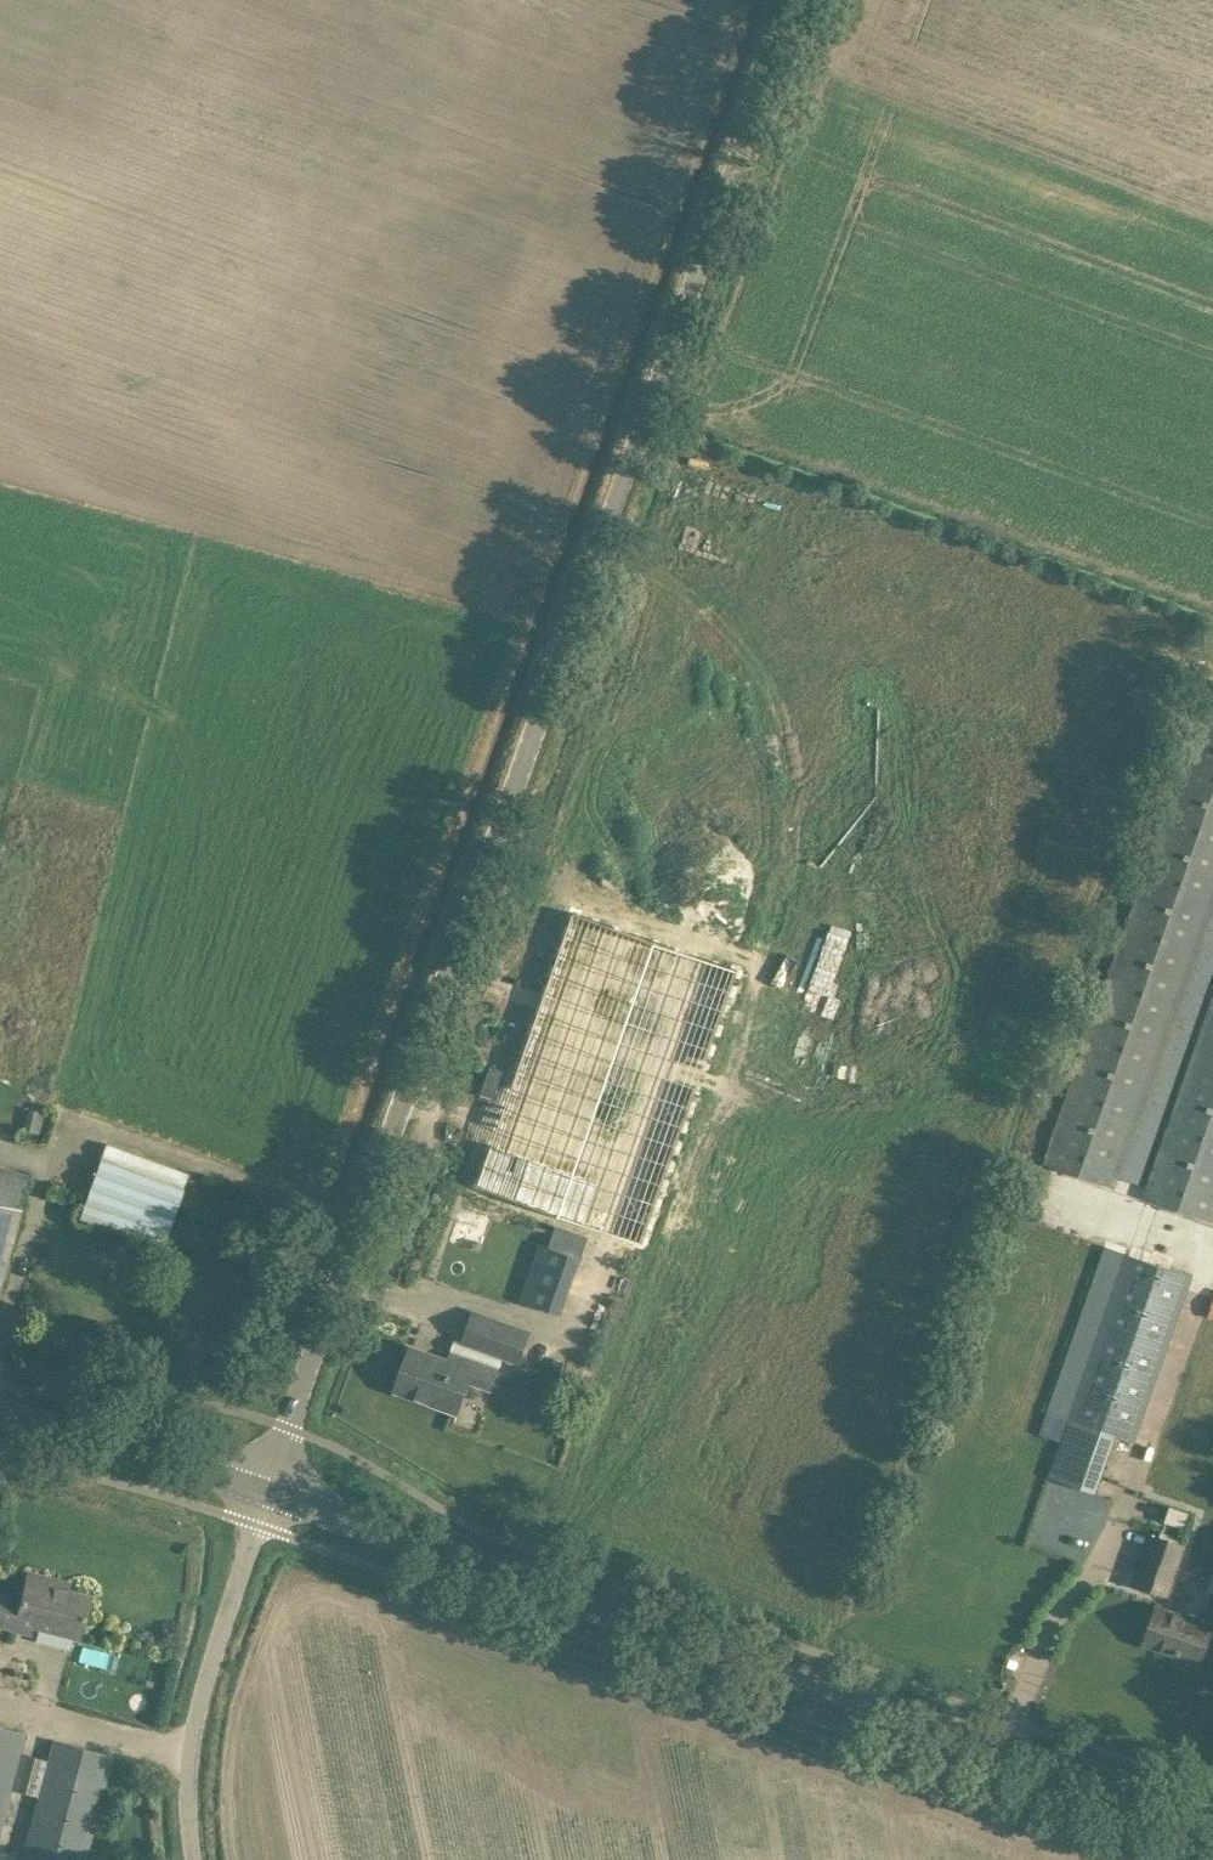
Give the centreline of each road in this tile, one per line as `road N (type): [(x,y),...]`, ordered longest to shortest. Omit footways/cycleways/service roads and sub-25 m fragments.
road 1 (unclassified): [(267,1493),(796,0)]
road 2 (tertiary): [(1212,1822),(267,1493)]
road 3 (unclassified): [(195,1859),(189,1763),(199,1703),(267,1493)]
road 4 (tertiary): [(267,1493),(0,1420)]

